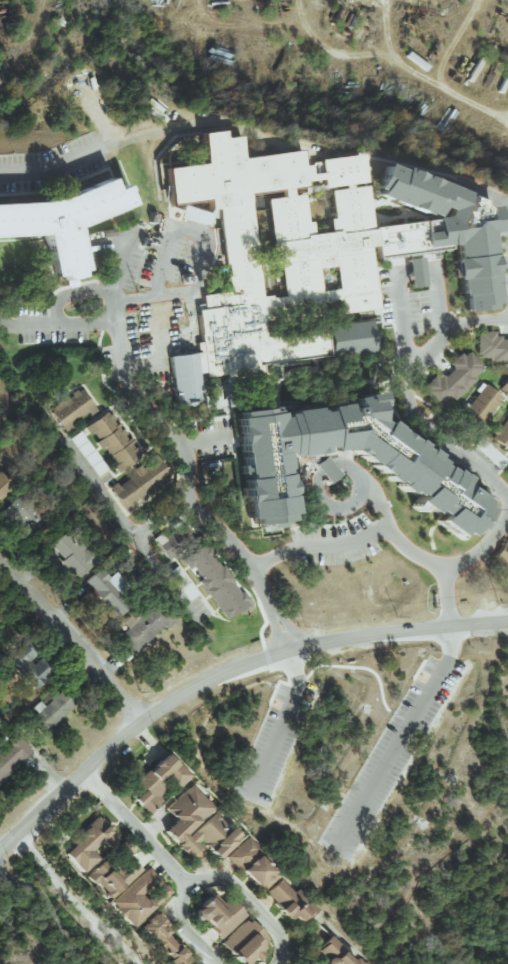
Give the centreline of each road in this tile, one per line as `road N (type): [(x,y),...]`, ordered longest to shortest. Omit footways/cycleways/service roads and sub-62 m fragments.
road 1 (tertiary): [(507,621),(316,643),(220,675),(144,722),(0,850)]
road 2 (residential): [(295,647),(240,554),(185,493),(178,446),(227,433)]
road 3 (residential): [(0,558),(144,722)]
road 4 (residential): [(185,493),(134,534),(196,613)]
road 5 (residential): [(84,773),(186,883)]
road 6 (residential): [(507,321),(469,321),(443,336),(415,370),(406,404)]
road 7 (residential): [(277,963),(274,926),(224,878),(186,883)]
road 8 (residential): [(507,520),(476,552),(443,567),(451,625)]
road 9 (residential): [(406,404),(507,497)]

